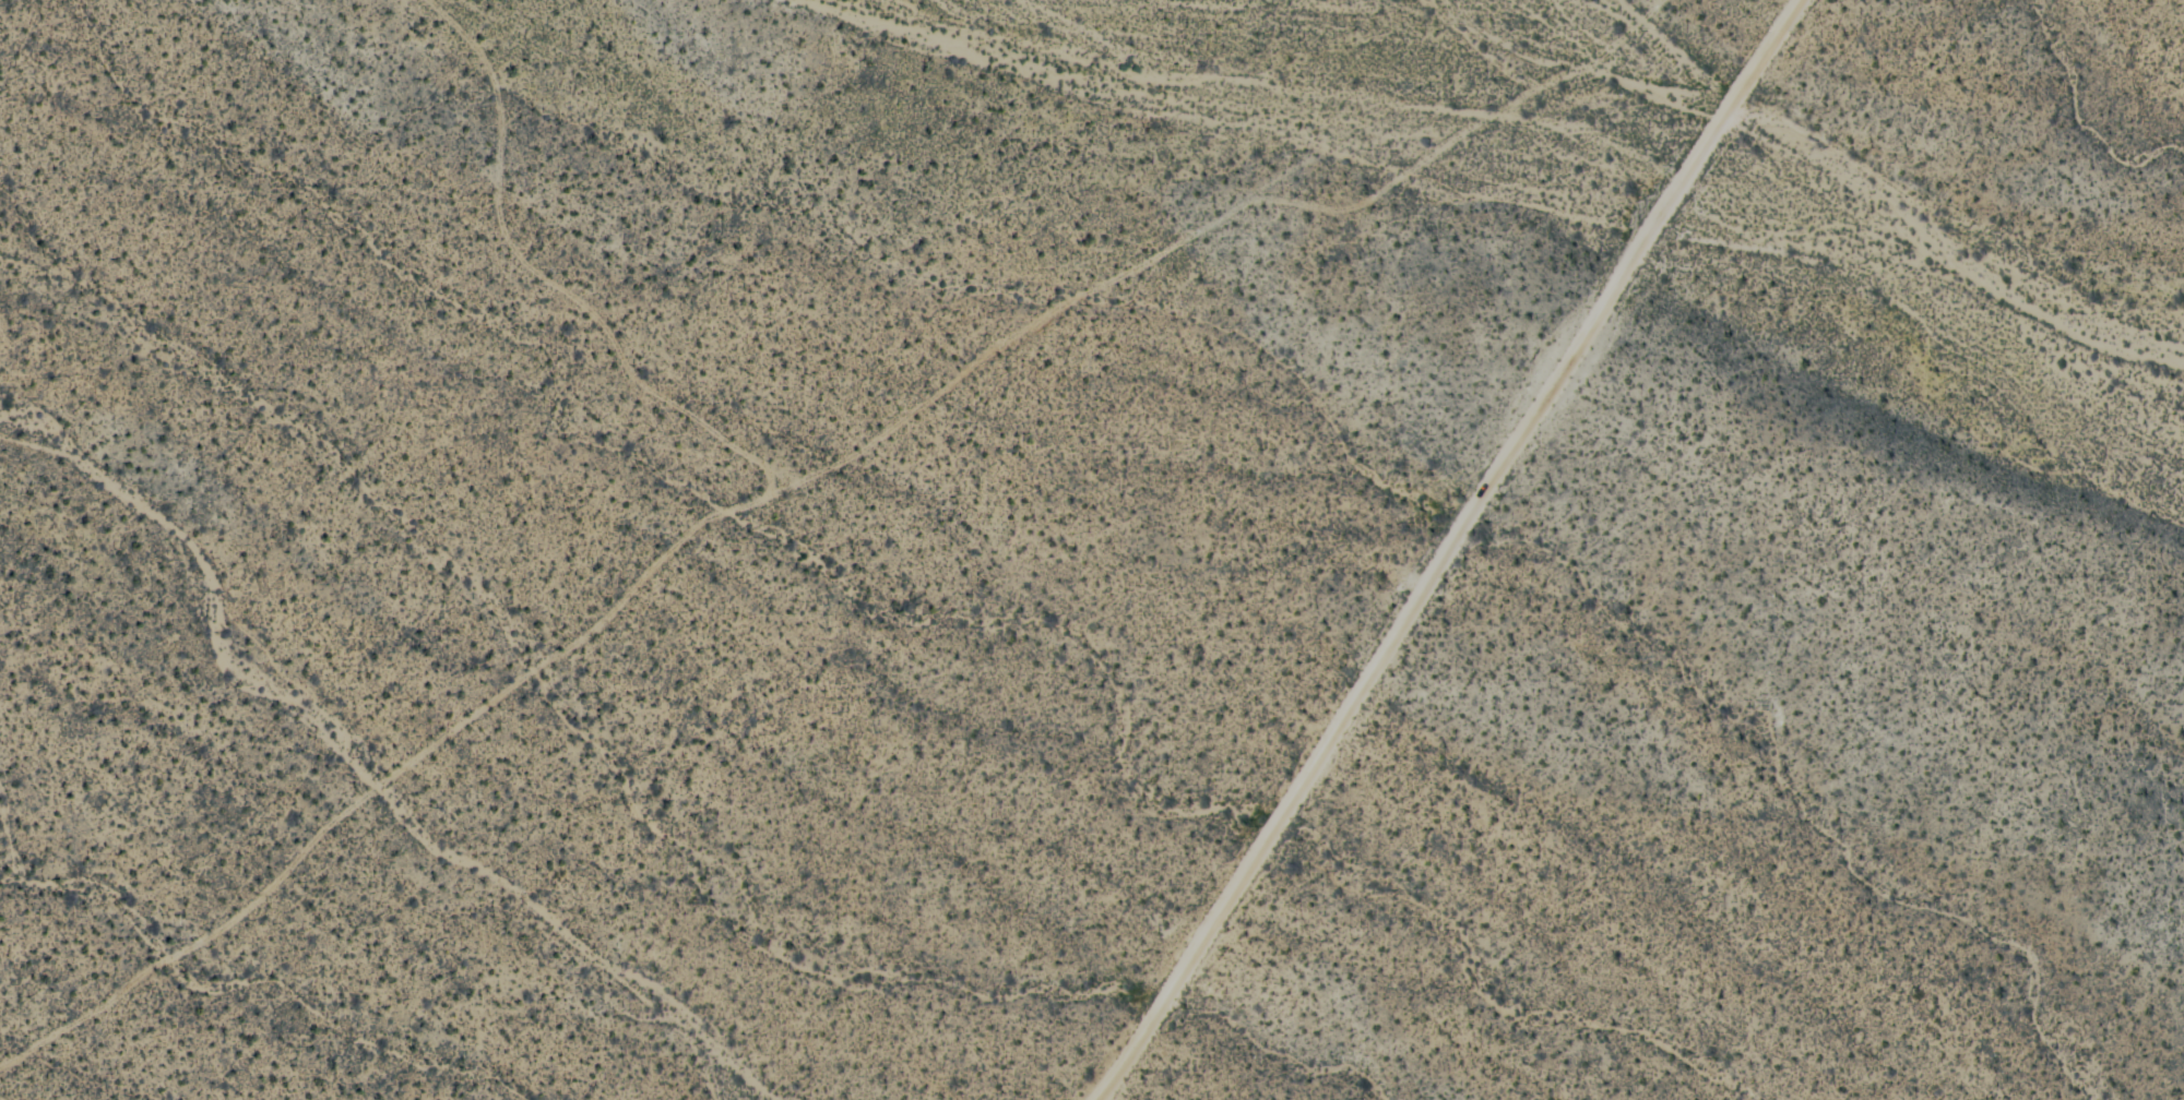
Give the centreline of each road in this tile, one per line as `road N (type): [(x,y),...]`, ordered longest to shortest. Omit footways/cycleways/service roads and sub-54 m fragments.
road 1 (track): [(1797,0),(1211,929),(1092,1099)]

